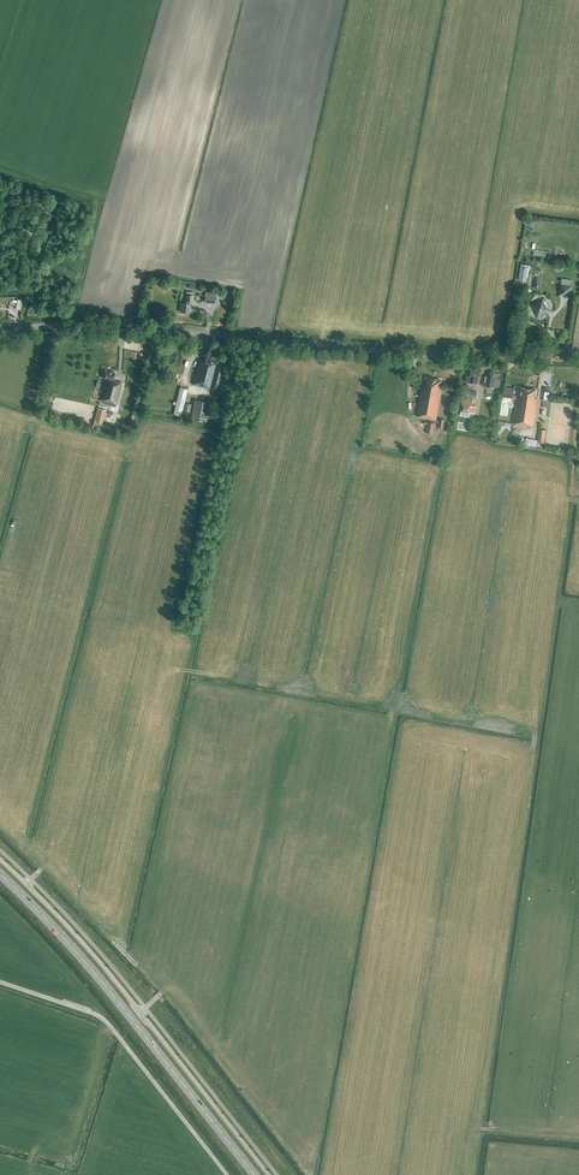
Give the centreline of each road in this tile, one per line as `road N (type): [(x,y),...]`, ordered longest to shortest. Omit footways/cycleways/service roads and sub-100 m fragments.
road 1 (tertiary): [(0,340),(67,326),(431,353),(578,354)]
road 2 (track): [(268,1174),(98,960),(0,859)]
road 3 (primary): [(254,1174),(96,975),(0,874)]

